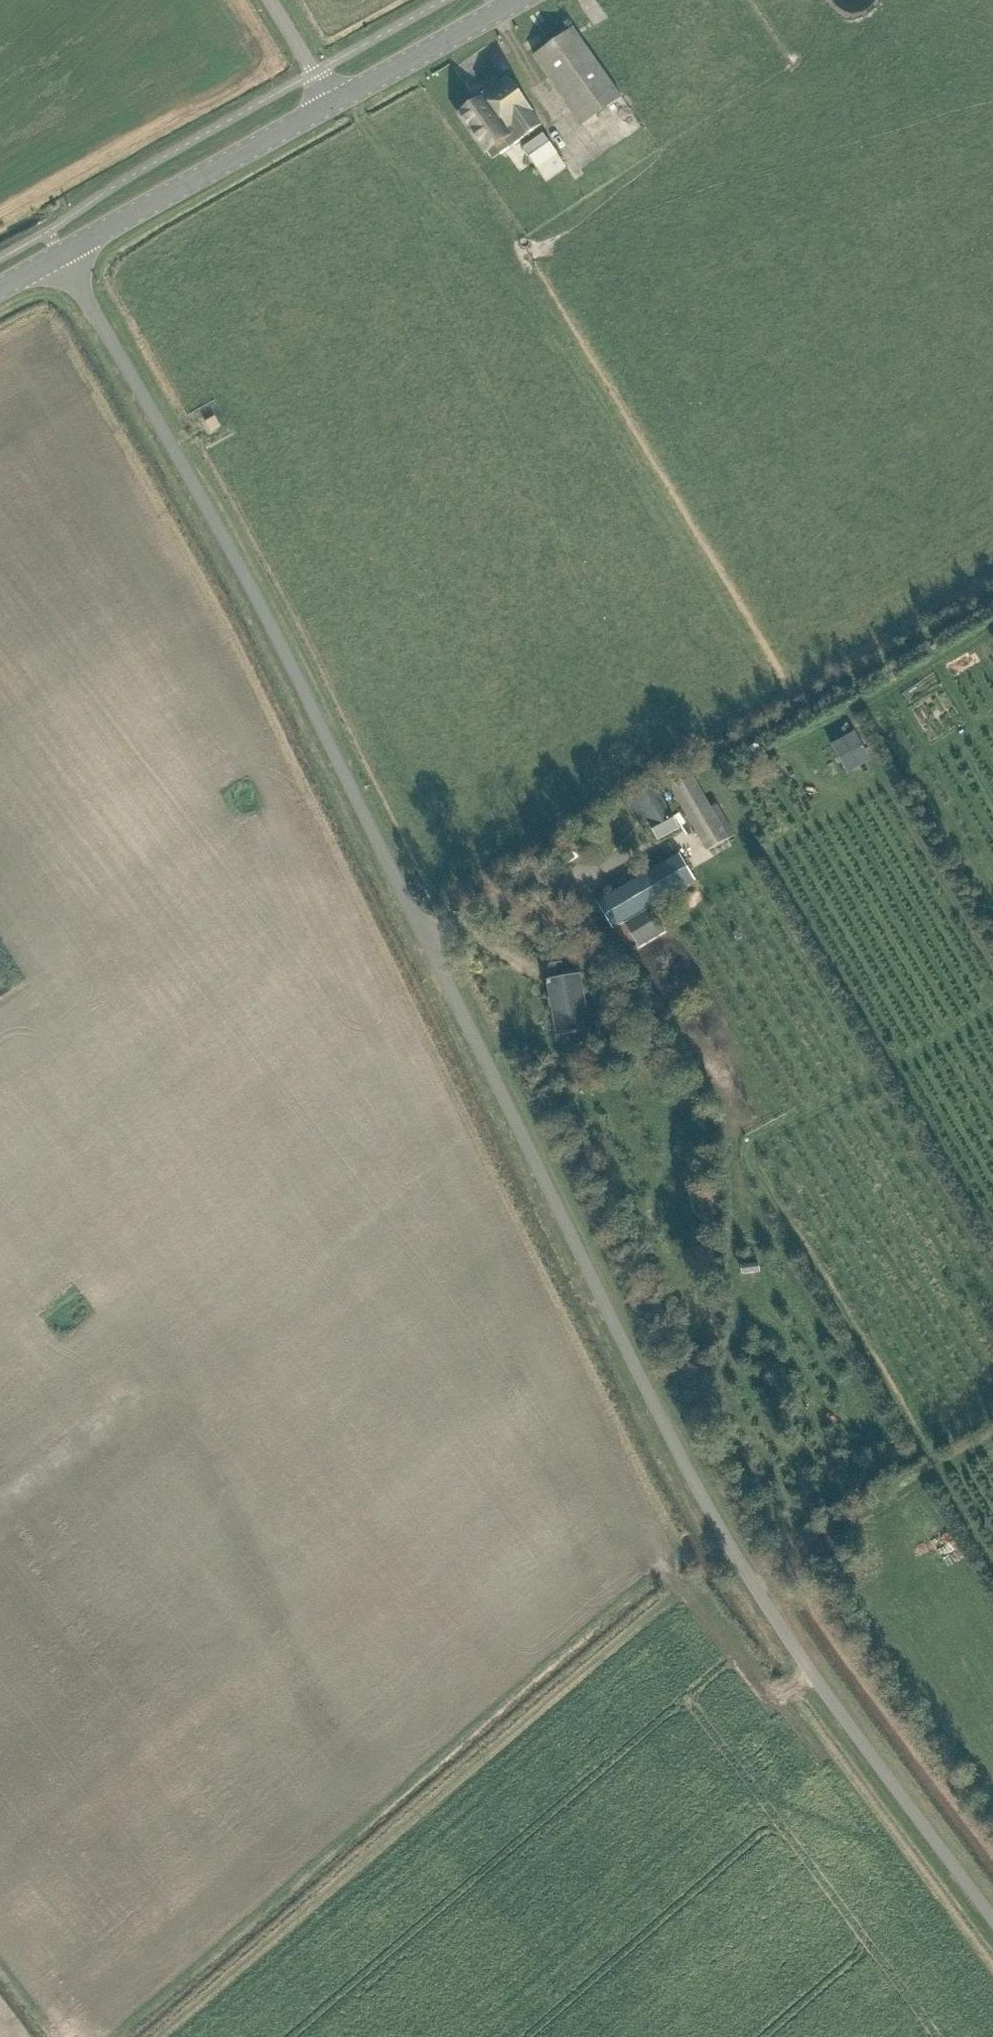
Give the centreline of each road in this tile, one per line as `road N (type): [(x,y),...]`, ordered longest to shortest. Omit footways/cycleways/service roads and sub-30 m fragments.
road 1 (unclassified): [(992,1919),(839,1713),(713,1518),(289,662),(60,255)]
road 2 (tertiary): [(60,255),(331,100)]
road 3 (tertiary): [(331,100),(515,0)]

